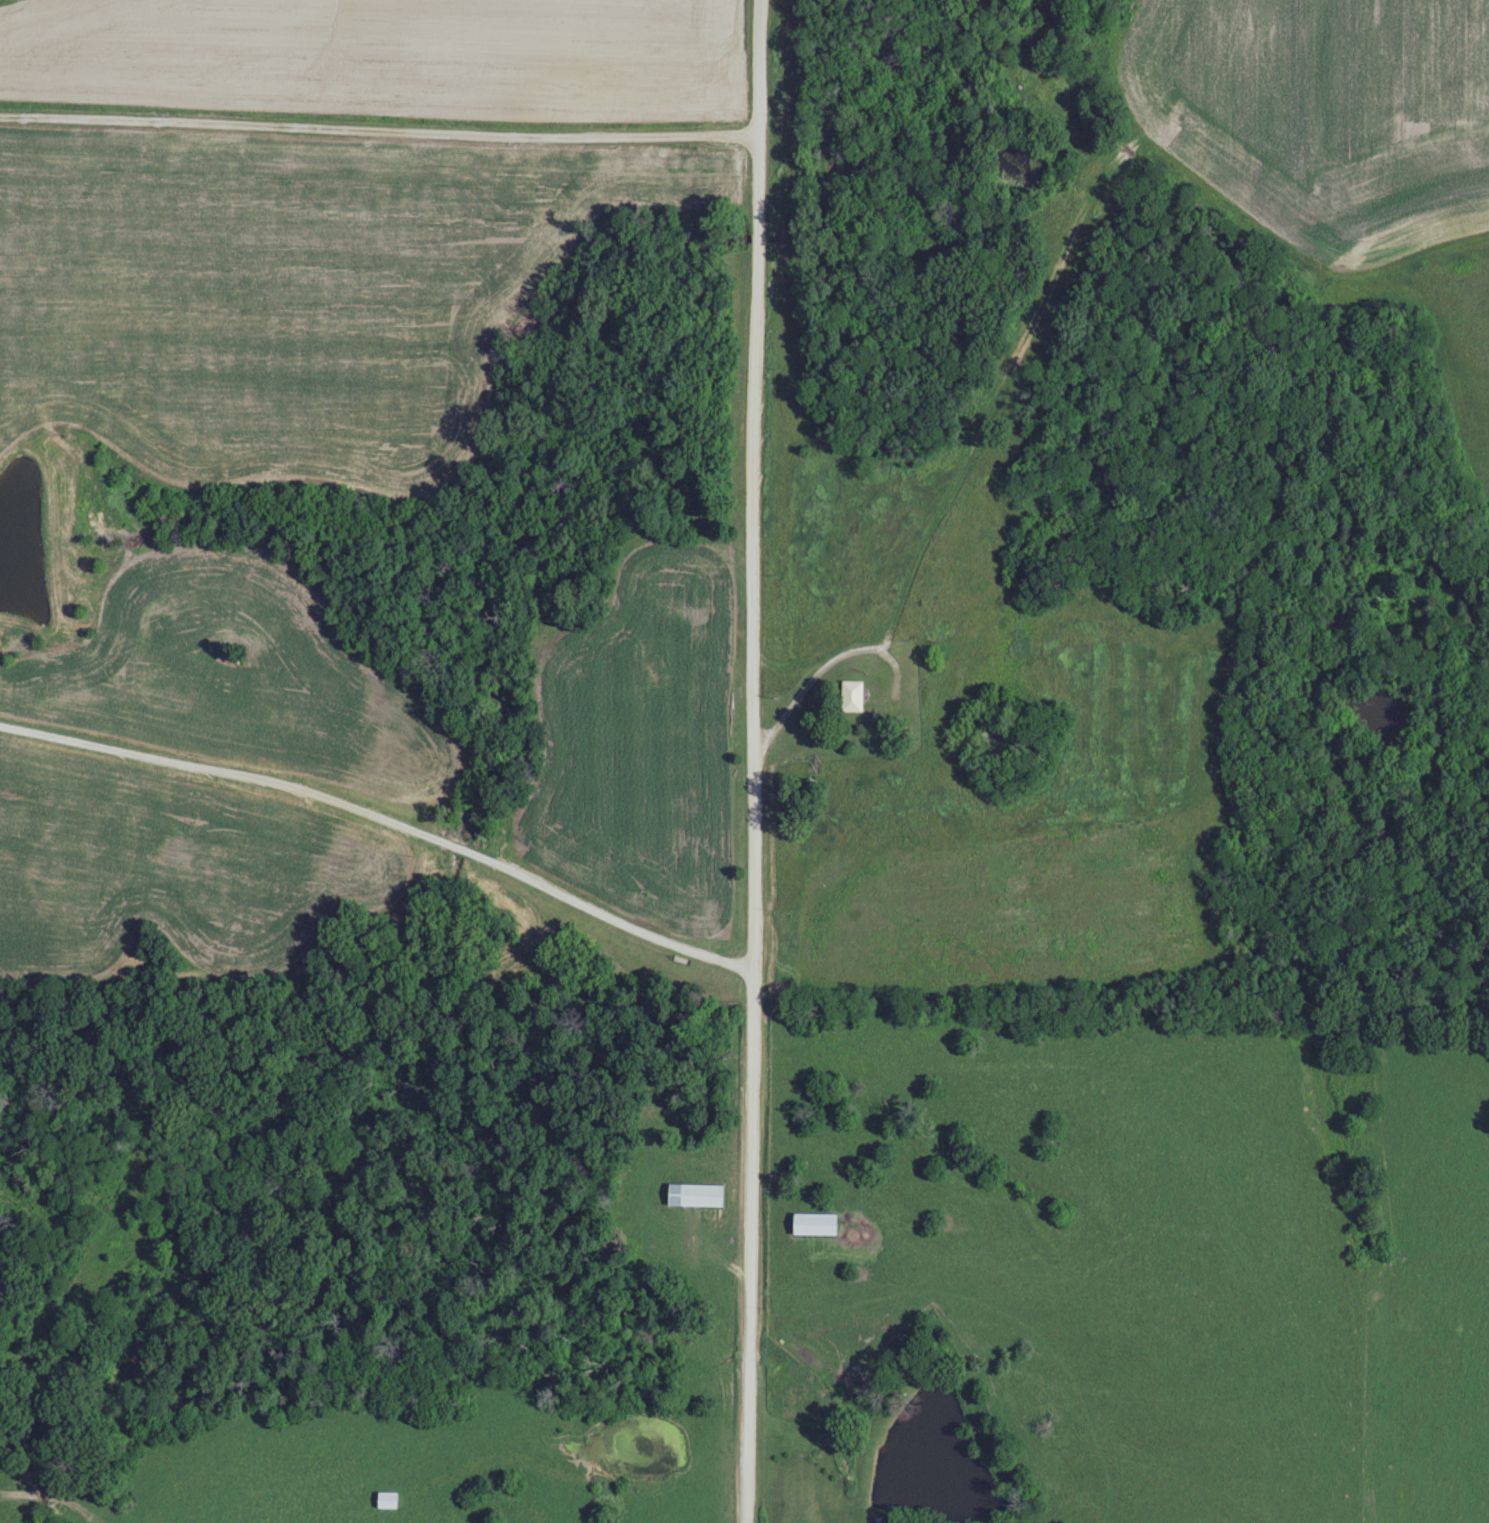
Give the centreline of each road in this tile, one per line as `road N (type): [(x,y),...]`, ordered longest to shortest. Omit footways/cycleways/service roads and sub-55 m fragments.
road 1 (residential): [(747,1522),(761,0)]
road 2 (residential): [(759,136),(521,136),(244,122)]

